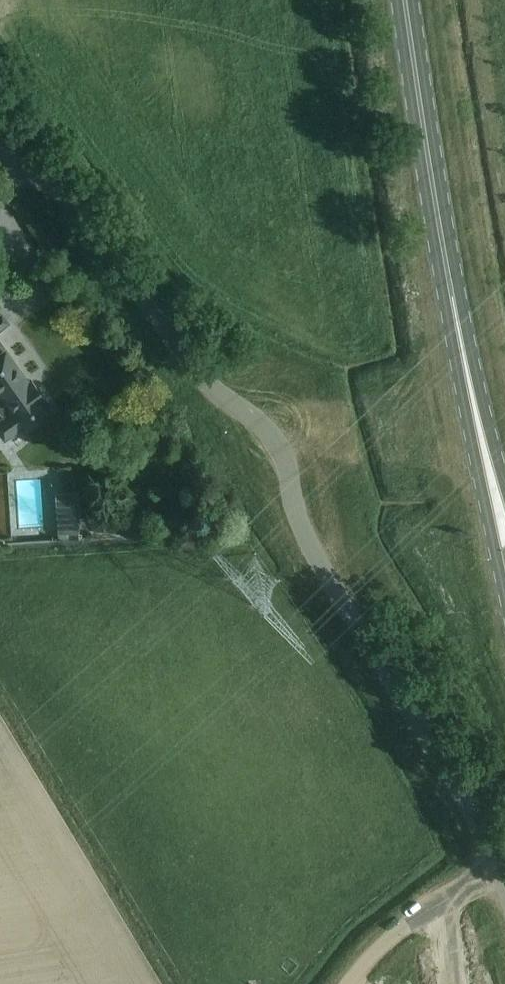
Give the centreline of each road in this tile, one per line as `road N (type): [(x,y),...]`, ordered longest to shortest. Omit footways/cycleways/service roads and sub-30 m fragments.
road 1 (unclassified): [(494,861),(307,531),(288,457),(263,422),(203,380),(67,198),(0,157)]
road 2 (primary): [(475,402),(406,0)]
road 3 (primary): [(475,402),(473,436),(504,601)]

